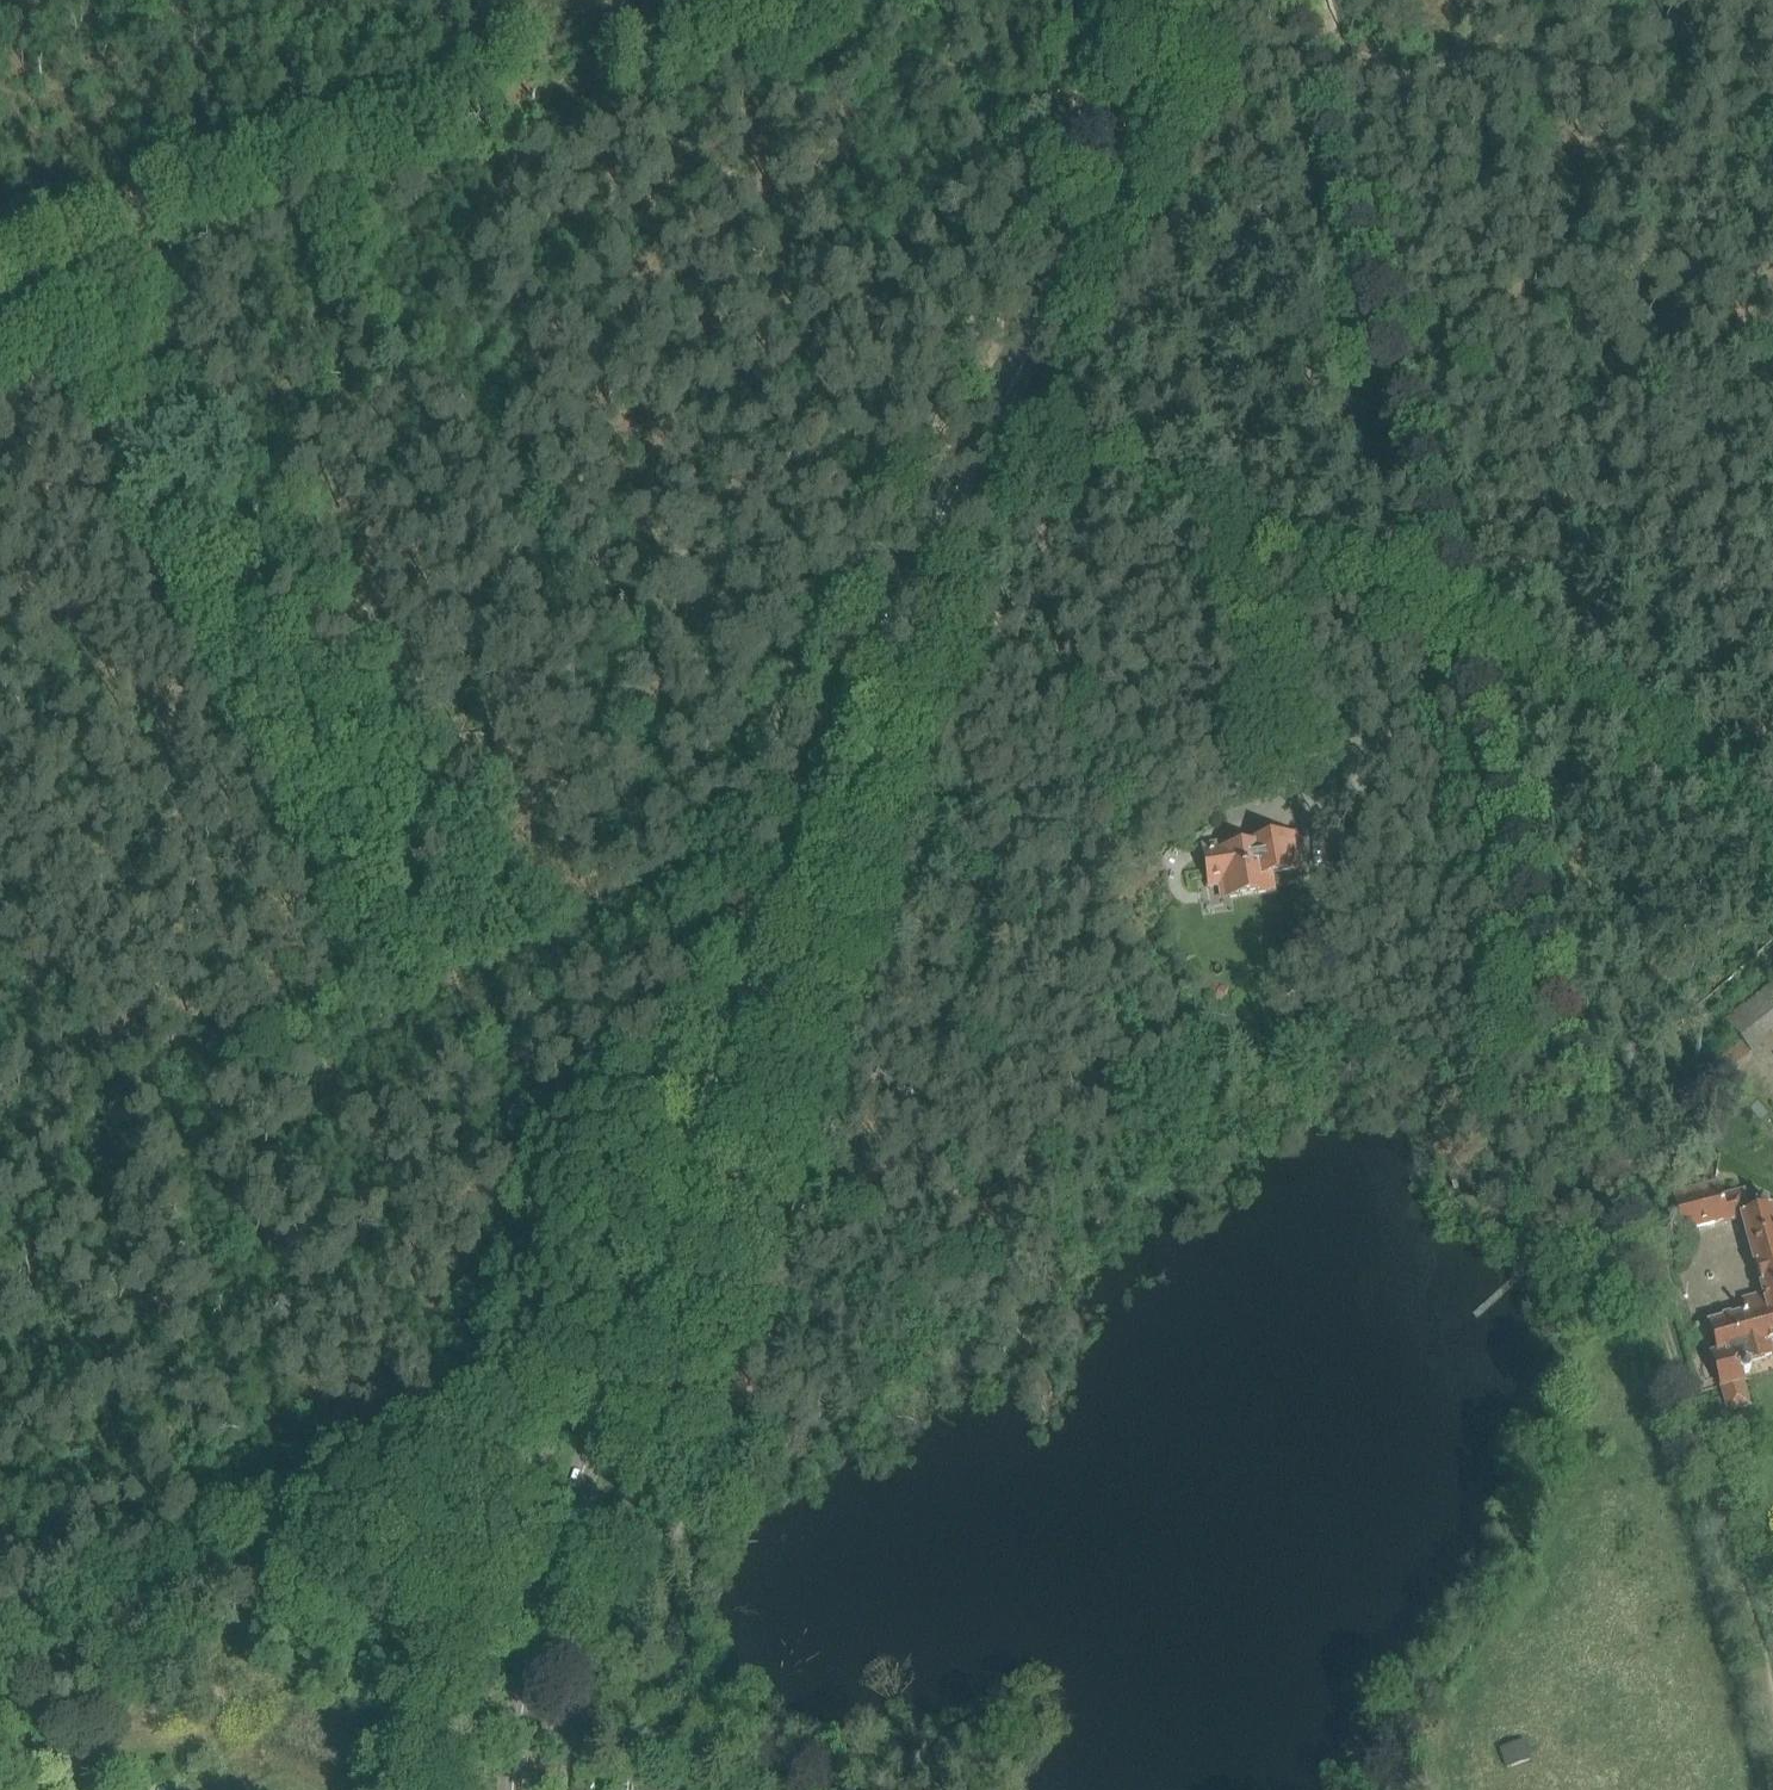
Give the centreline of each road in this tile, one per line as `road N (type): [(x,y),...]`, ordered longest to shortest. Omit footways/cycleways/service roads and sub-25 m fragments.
road 1 (secondary): [(513,1789),(538,1628),(803,826),(868,653),(994,409)]
road 2 (unclassified): [(1772,862),(1506,665),(1261,560),(994,409)]
road 3 (secondary): [(994,409),(1063,278),(1118,145),(1163,0)]

